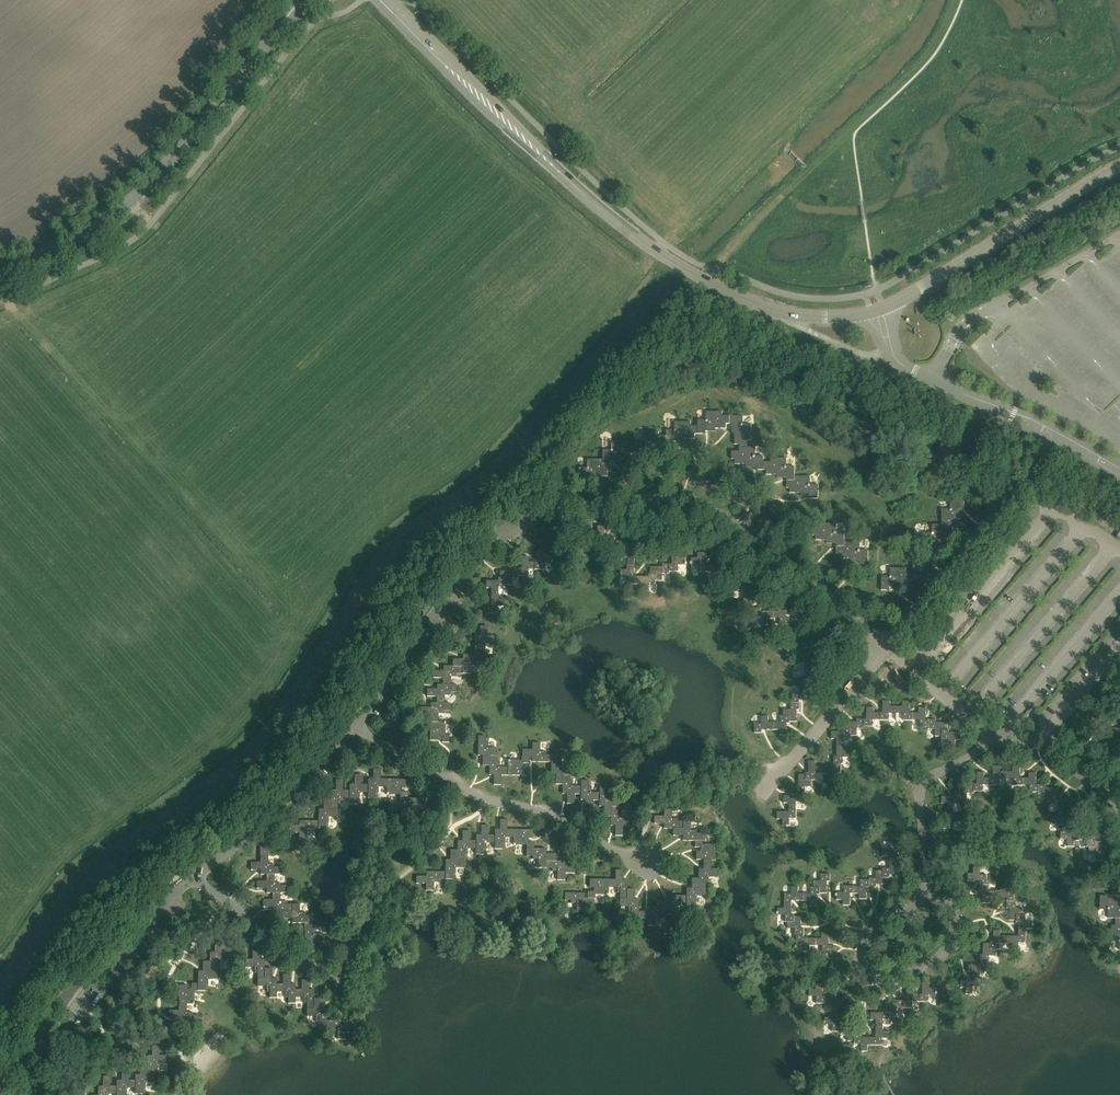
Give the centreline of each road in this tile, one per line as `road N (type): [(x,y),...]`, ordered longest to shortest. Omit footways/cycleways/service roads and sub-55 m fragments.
road 1 (tertiary): [(1119,172),(880,310),(782,314),(694,274),(595,206),(385,0)]
road 2 (tertiary): [(0,276),(87,232),(145,189),(303,0)]

